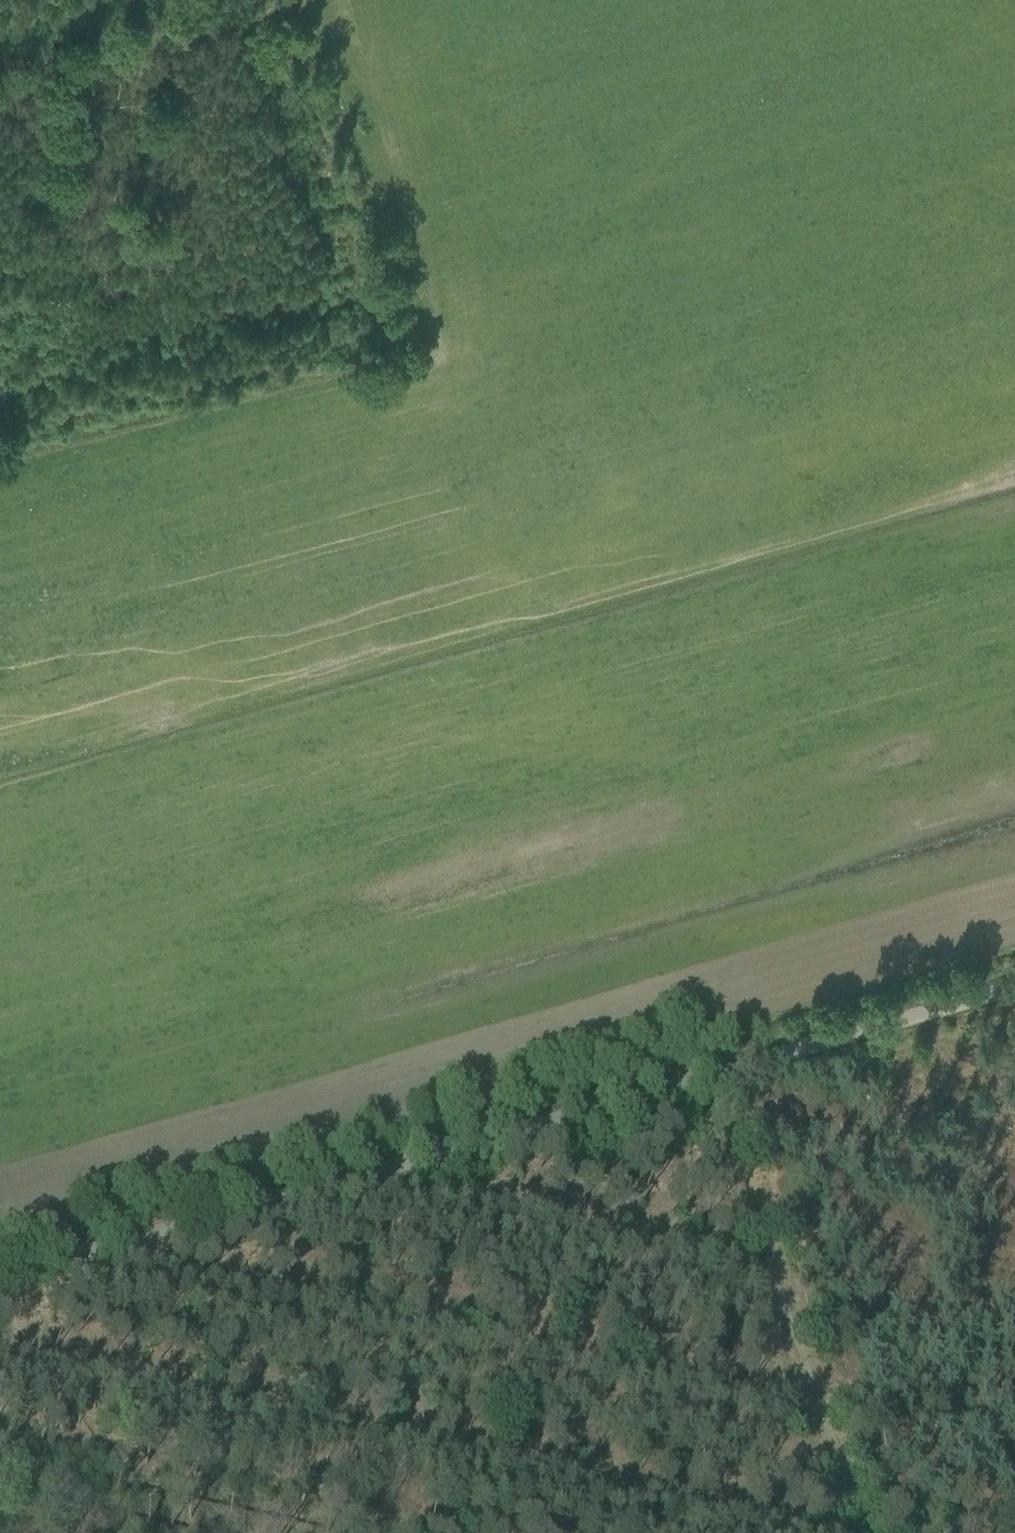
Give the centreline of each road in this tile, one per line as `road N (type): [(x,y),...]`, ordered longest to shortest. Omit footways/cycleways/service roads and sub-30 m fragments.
road 1 (unclassified): [(0,1268),(716,1050),(1014,973)]
road 2 (track): [(716,1050),(888,1532)]

